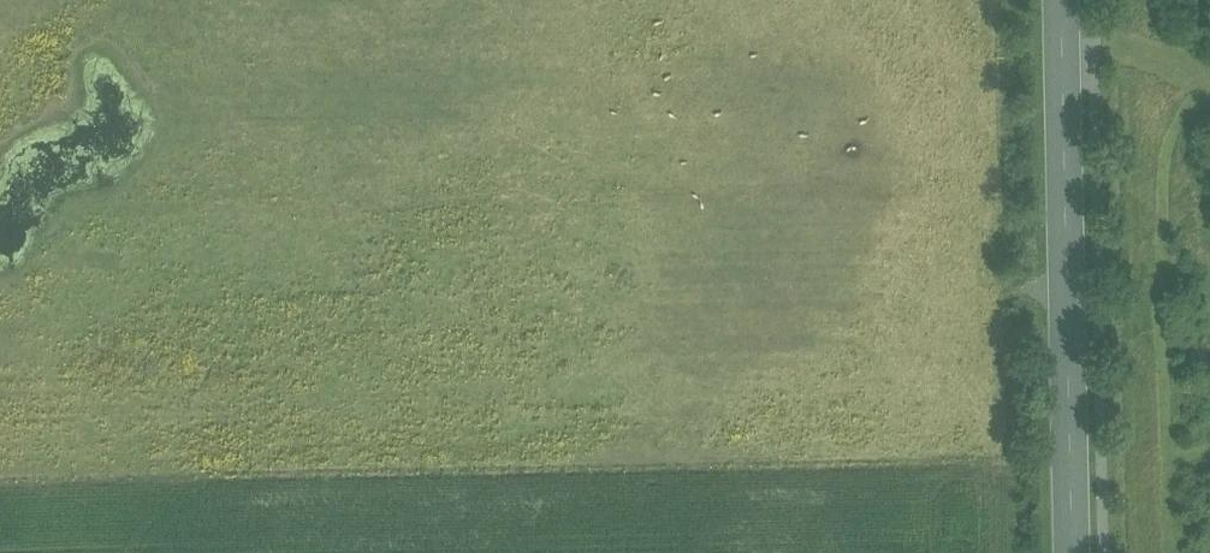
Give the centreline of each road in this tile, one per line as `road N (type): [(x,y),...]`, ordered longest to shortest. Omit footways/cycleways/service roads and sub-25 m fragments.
road 1 (primary): [(1072,552),(1065,0)]

